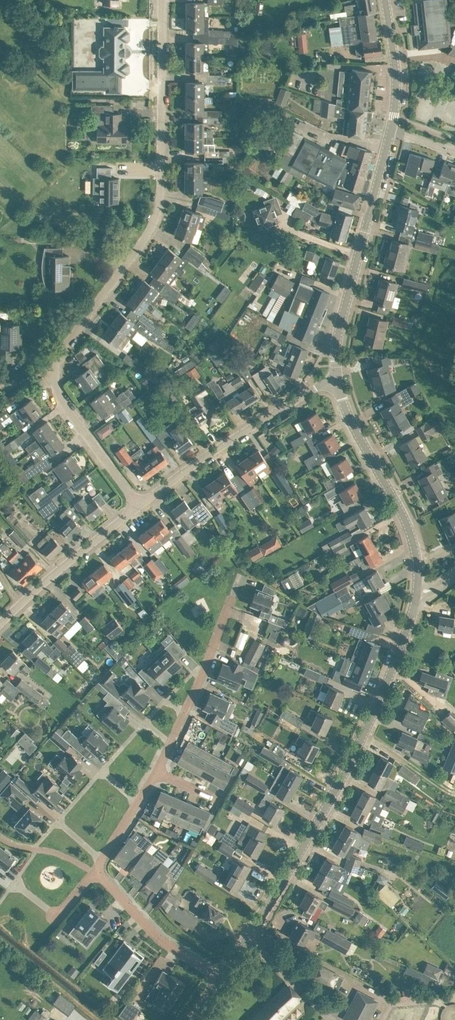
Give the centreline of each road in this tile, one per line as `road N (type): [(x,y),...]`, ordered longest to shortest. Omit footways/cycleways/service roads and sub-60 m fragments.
road 1 (residential): [(139,505),(55,382),(60,354),(158,213),(164,0)]
road 2 (tertiary): [(220,979),(364,734),(416,591)]
road 3 (tertiary): [(336,379),(341,319),(390,130)]
road 4 (residential): [(139,505),(336,379)]
road 5 (tertiary): [(416,591),(405,520),(336,379)]
road 6 (residential): [(156,773),(231,599)]
road 7 (residential): [(0,625),(139,505)]
road 8 (residential): [(220,979),(157,937),(95,871)]
road 9 (tertiary): [(390,130),(395,76),(385,0)]

